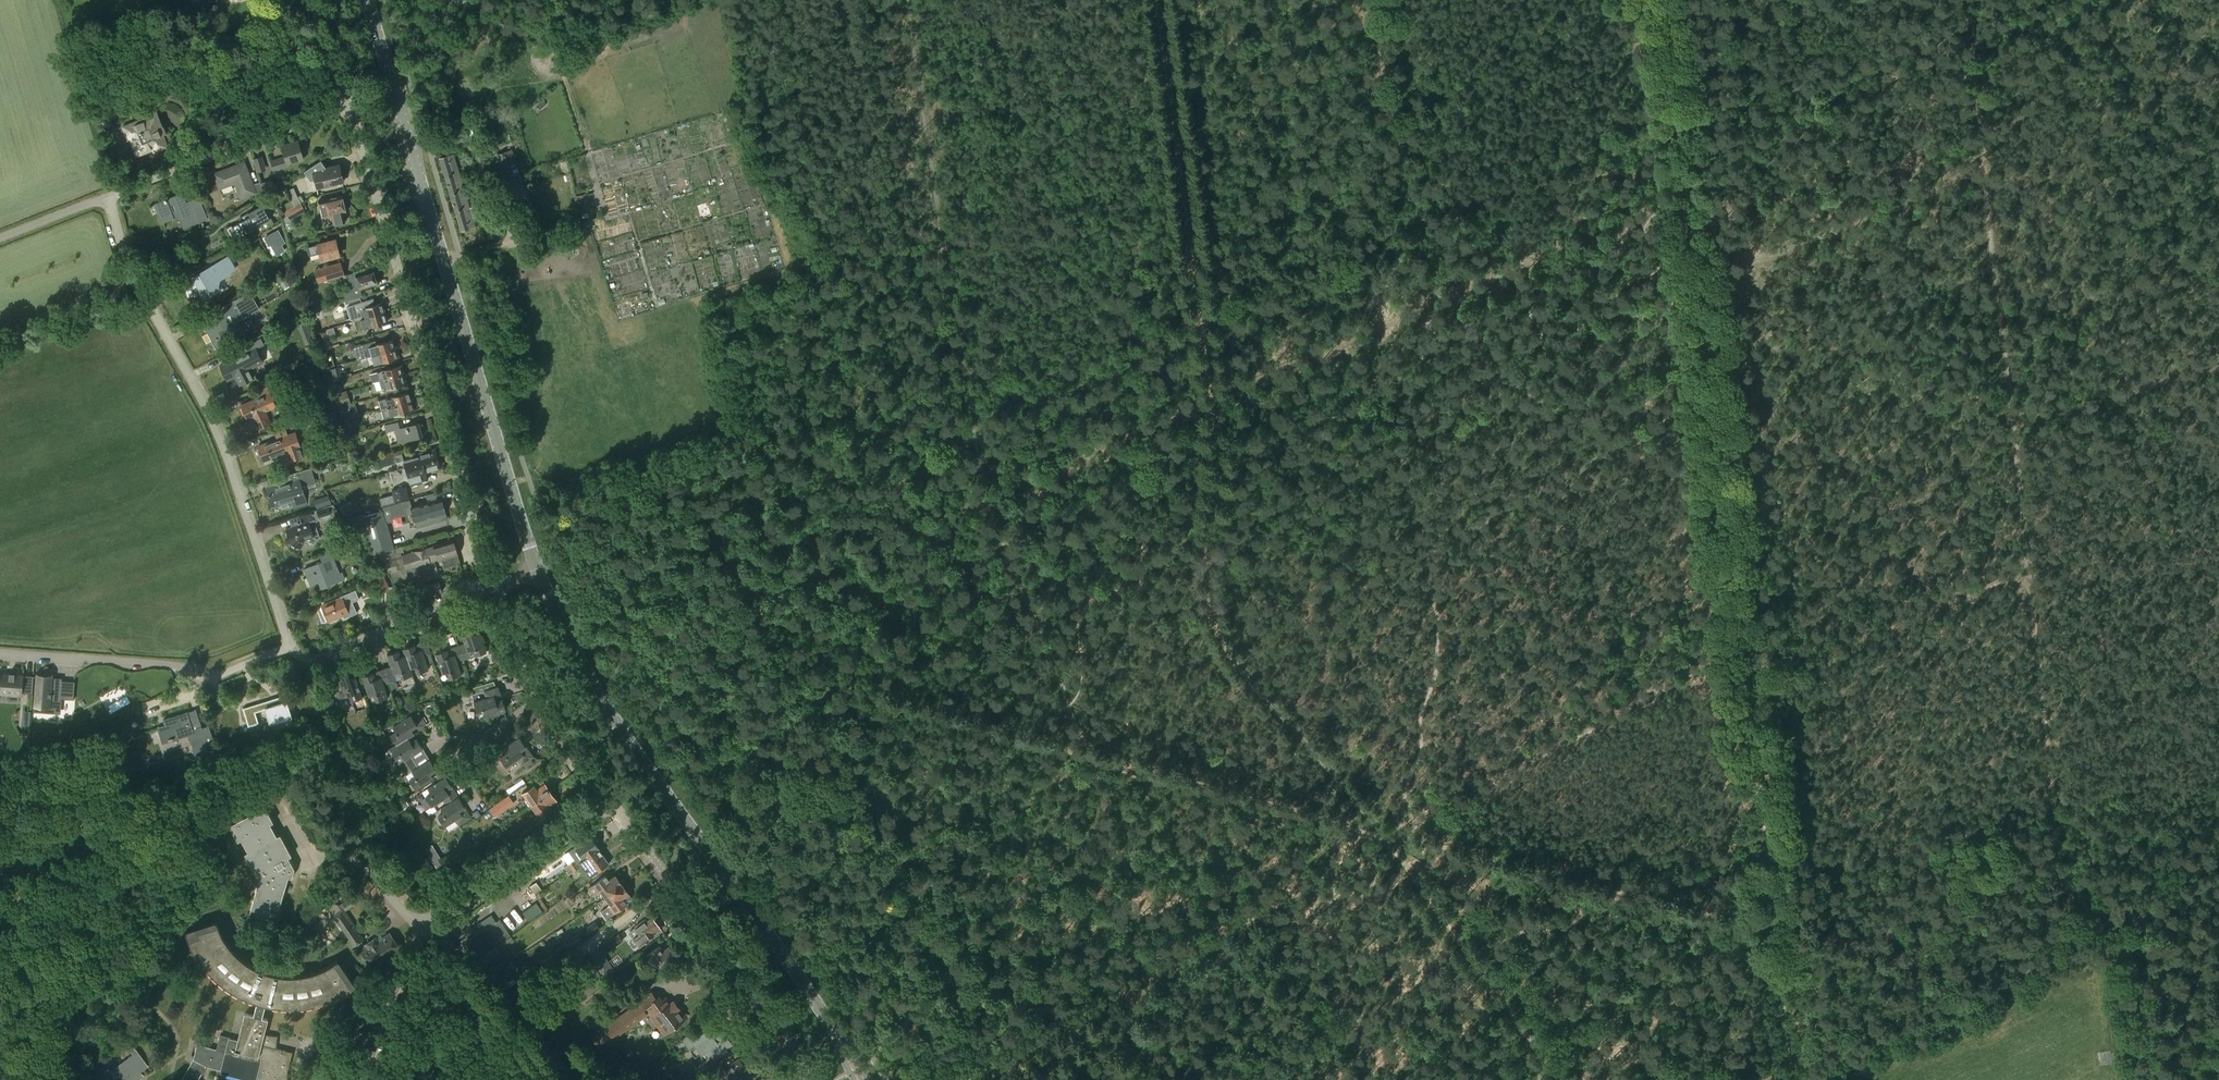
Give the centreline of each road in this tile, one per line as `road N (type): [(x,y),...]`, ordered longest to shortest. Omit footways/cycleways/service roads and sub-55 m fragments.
road 1 (track): [(762,620),(751,600),(1633,219),(1691,209)]
road 2 (track): [(1384,837),(1240,669),(1206,602),(1213,419),(1155,0)]
road 3 (track): [(1691,217),(1790,1079)]
road 4 (track): [(1701,669),(966,1079)]
road 5 (residential): [(494,587),(317,659),(296,652),(226,449),(128,264),(107,197)]
road 6 (secondary): [(538,570),(367,0)]
road 7 (secondary): [(832,1028),(612,715),(538,570)]
road 8 (unclassified): [(494,587),(350,106)]
road 9 (track): [(2027,570),(1975,98)]
road 10 (track): [(2090,933),(2071,931),(2065,922),(2027,570)]
road 11 (unclassified): [(812,1079),(617,806)]
road 12 (track): [(1743,673),(1781,674),(2027,570)]
road 13 (track): [(1699,280),(1983,175)]
road 14 (track): [(1560,1079),(1384,837)]
road 15 (track): [(751,600),(691,518),(545,478),(509,482)]
road 16 (residential): [(107,197),(350,106)]
road 17 (residential): [(427,935),(617,806)]
road 18 (residential): [(608,795),(421,926)]
road 19 (track): [(607,216),(542,0)]
road 20 (track): [(1691,209),(1669,0)]
road 21 (residential): [(416,942),(362,1079)]

